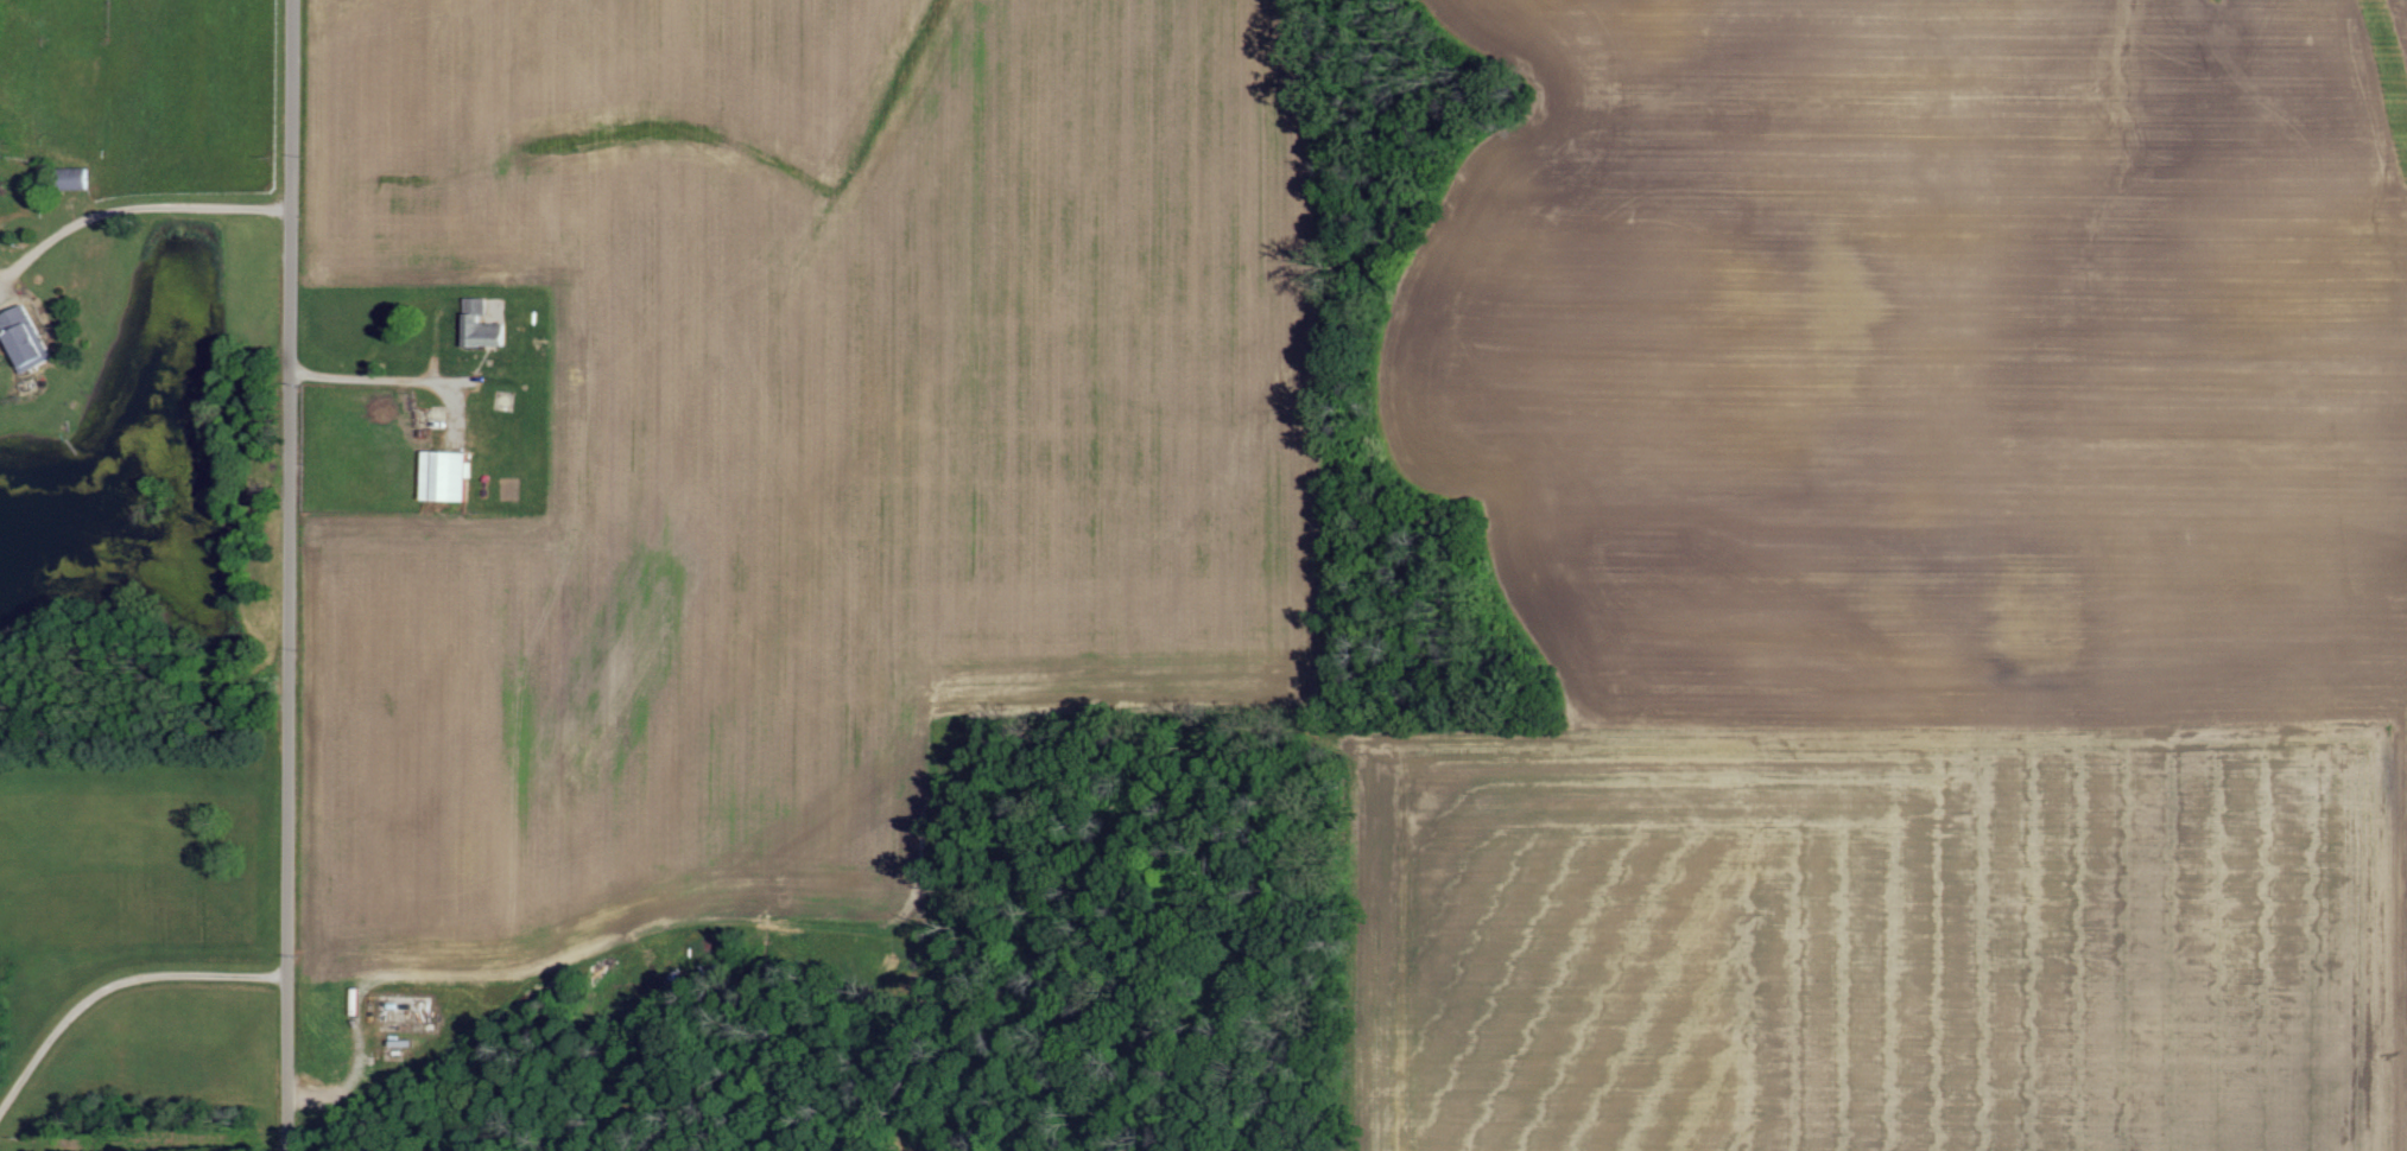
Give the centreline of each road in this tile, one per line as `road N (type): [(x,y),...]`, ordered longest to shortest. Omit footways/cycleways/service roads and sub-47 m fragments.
road 1 (residential): [(288,1150),(294,0)]

